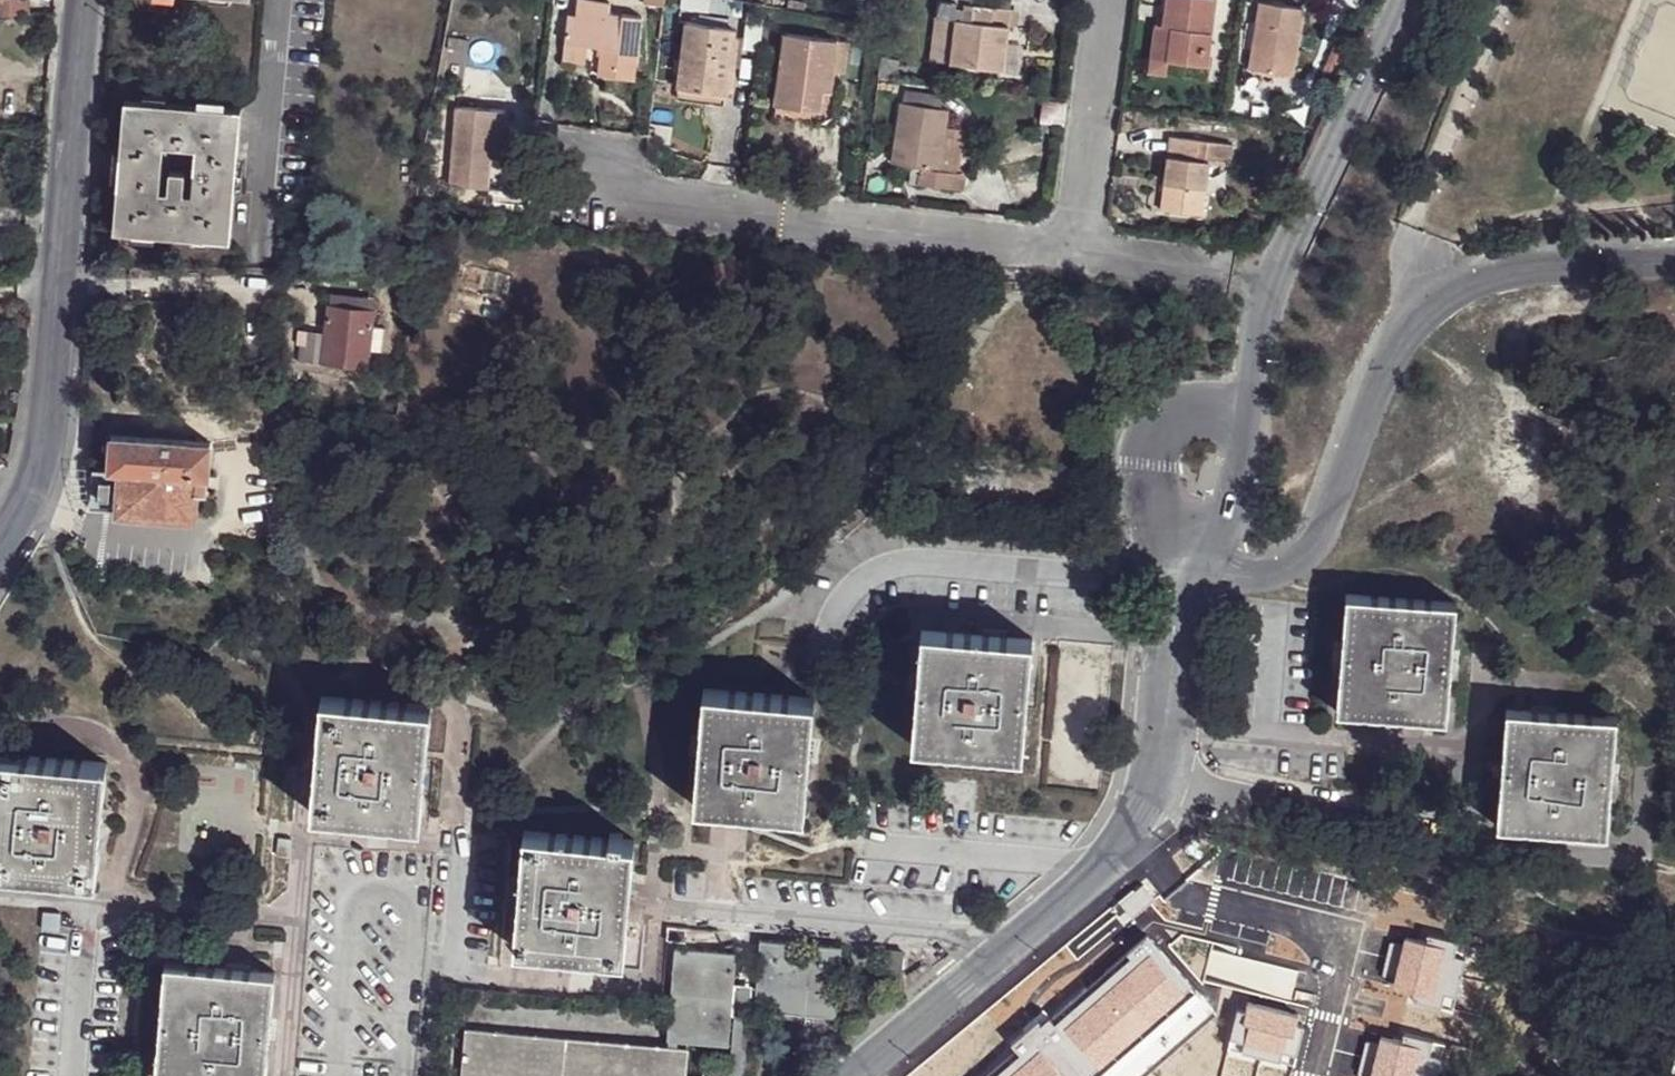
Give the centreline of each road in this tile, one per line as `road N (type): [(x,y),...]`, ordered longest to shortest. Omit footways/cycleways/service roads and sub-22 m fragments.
road 1 (unclassified): [(594,184),(1074,253),(1108,0)]
road 2 (residential): [(1674,261),(1540,268),(1465,282),(1432,297),(1400,329),(1329,524),(1310,550),(1262,573),(1201,551)]
road 3 (residential): [(1201,551),(1237,468),(1279,279),(1405,0)]
road 4 (residential): [(84,0),(52,411),(41,466),(0,548)]
road 5 (unclassified): [(1193,585),(925,563),(893,567),(865,577),(827,640)]
road 6 (residential): [(1313,1075),(1346,938),(1175,892),(1131,832)]
road 7 (residential): [(857,1075),(1131,832)]
road 8 (unclassified): [(1168,726),(1481,754)]
road 9 (residential): [(1168,726),(1193,585)]

